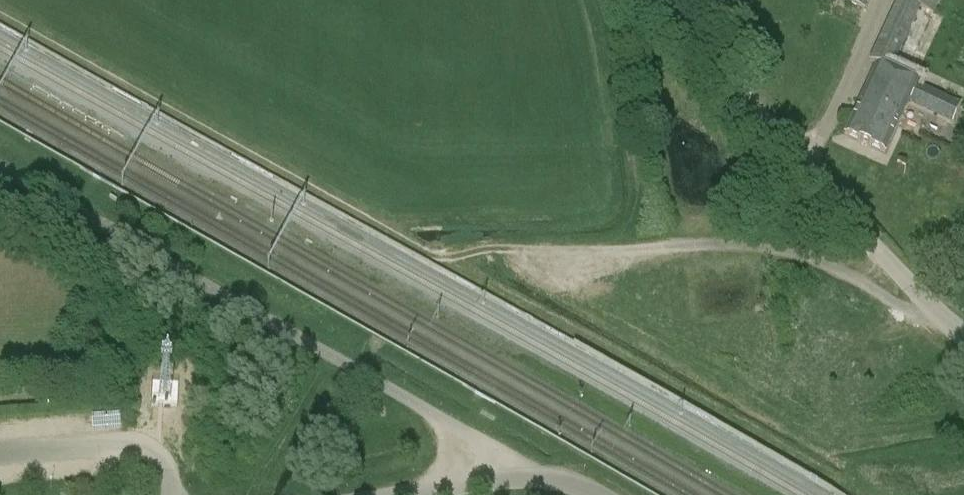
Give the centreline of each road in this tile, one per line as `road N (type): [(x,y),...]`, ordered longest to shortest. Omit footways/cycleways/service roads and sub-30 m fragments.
road 1 (track): [(376,227),(449,258),(500,249),(752,247),(819,261),(903,309),(930,307)]
road 2 (unclassified): [(963,338),(661,0)]
road 3 (unclassified): [(410,494),(536,477),(603,494)]

